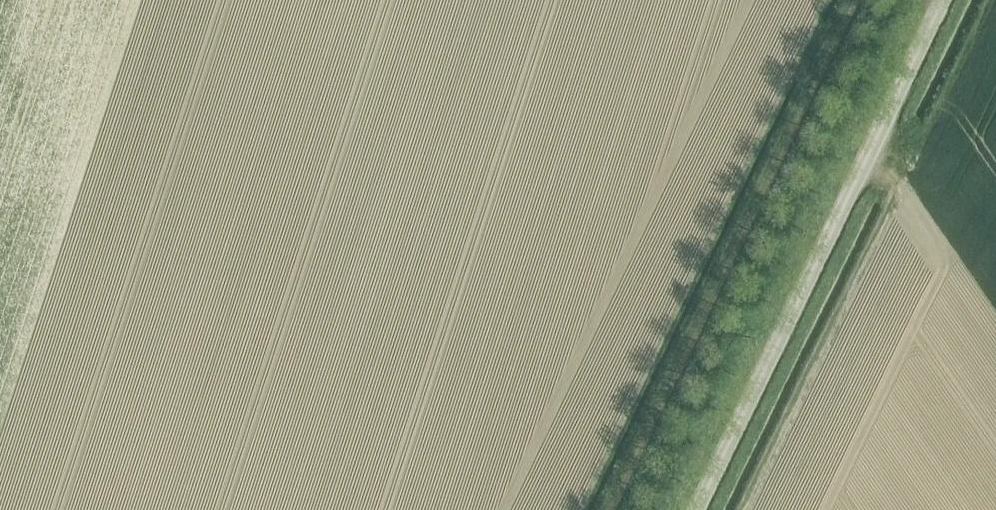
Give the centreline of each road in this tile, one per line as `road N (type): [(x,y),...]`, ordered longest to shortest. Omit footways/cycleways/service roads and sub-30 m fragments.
road 1 (track): [(843,0),(598,509)]
road 2 (unclassified): [(694,509),(938,0)]

